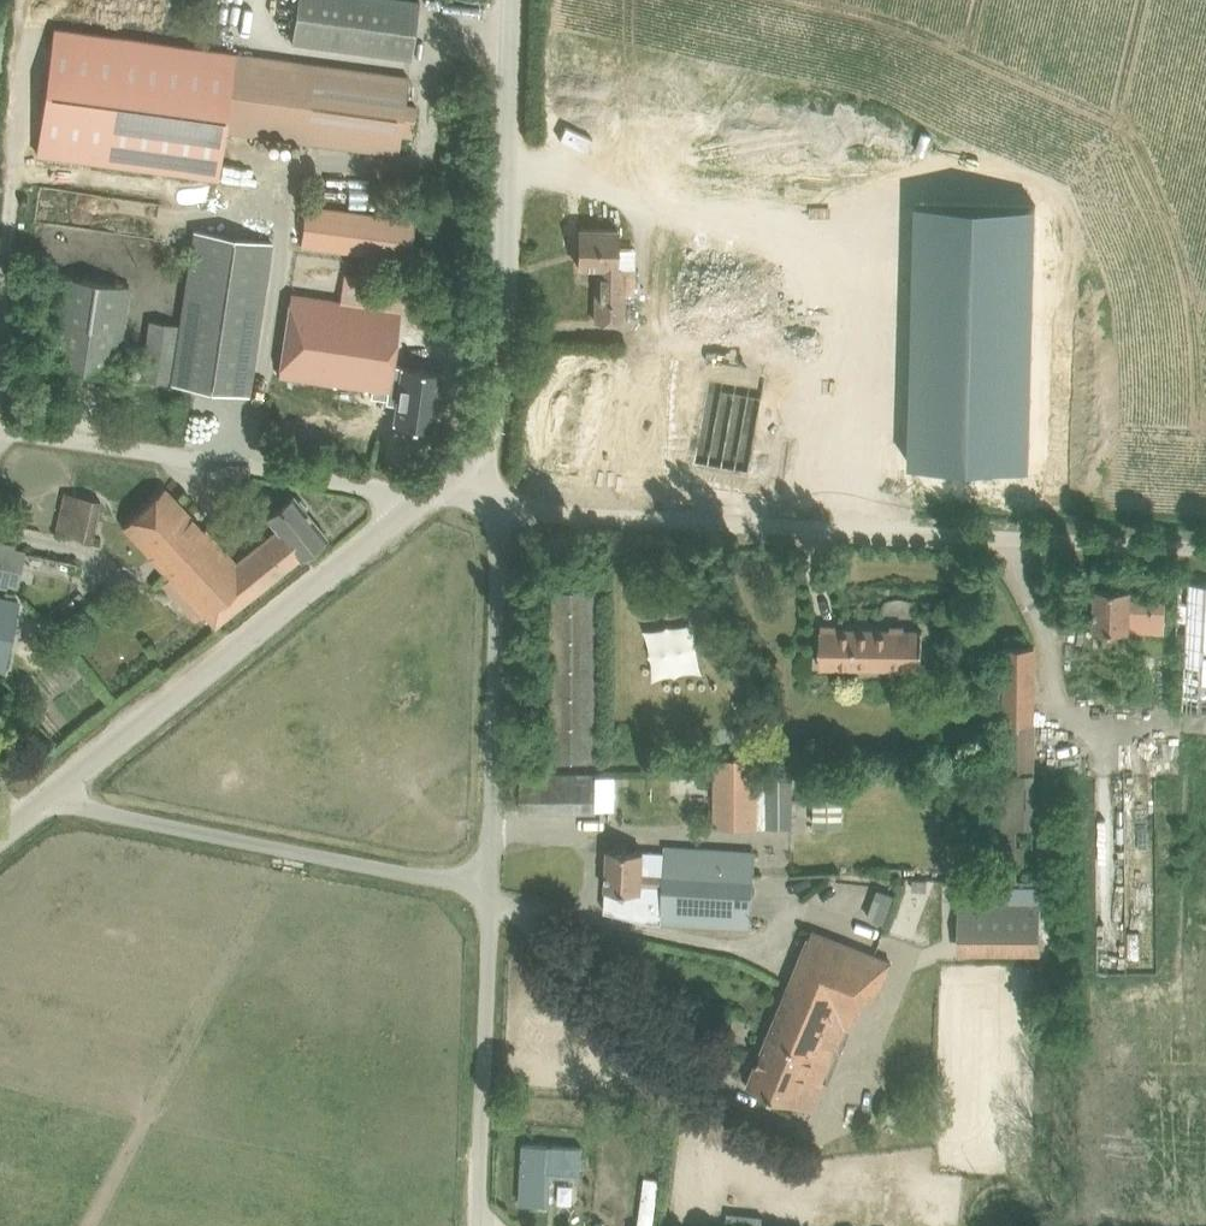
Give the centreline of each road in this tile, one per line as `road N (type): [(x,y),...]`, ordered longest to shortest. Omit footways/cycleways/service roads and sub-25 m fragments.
road 1 (unclassified): [(1205,548),(494,507)]
road 2 (unclassified): [(43,798),(426,496)]
road 3 (unclassified): [(490,884),(43,798)]
road 4 (unclassified): [(483,435),(501,364),(511,0)]
road 5 (unclassified): [(426,496),(0,429)]
road 6 (unclassified): [(490,884),(494,507)]
road 7 (unclassified): [(479,1225),(490,884)]

